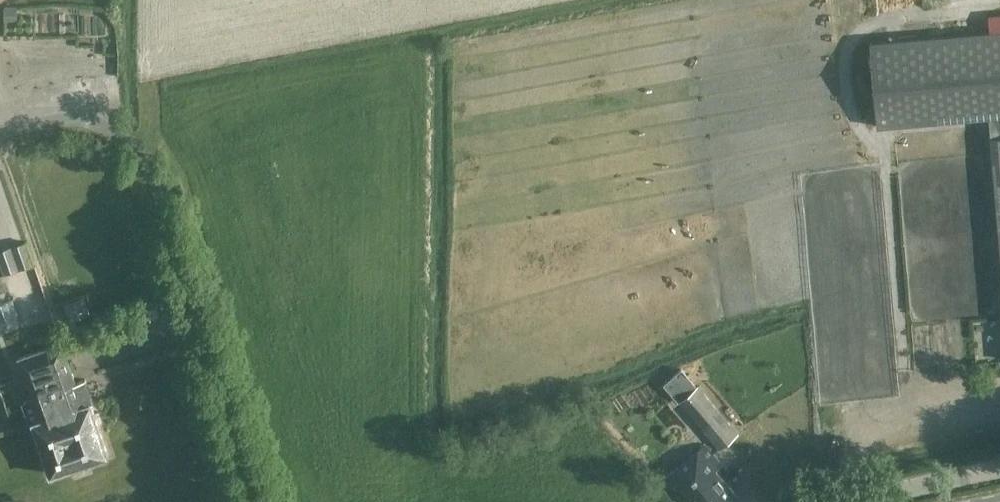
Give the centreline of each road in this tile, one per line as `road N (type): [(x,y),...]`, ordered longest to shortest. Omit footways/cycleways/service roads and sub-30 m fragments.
road 1 (unclassified): [(862,501),(999,469)]

